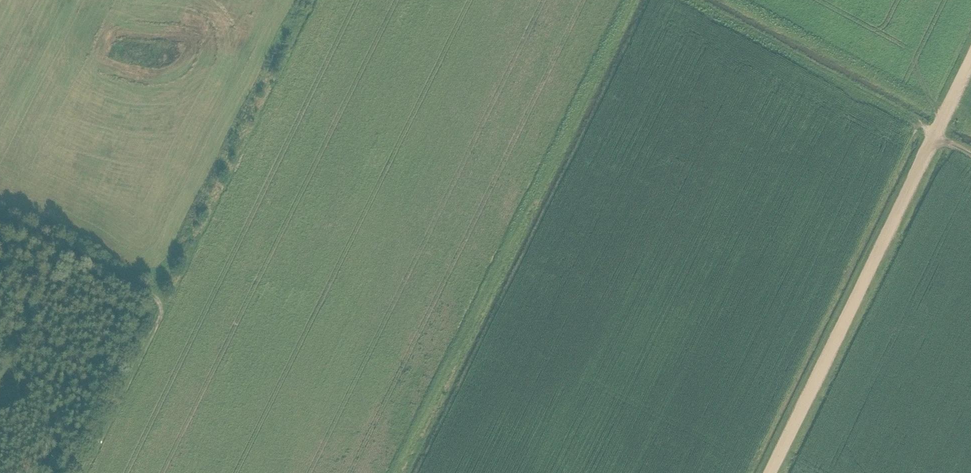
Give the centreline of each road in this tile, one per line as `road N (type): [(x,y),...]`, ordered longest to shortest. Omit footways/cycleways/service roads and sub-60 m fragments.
road 1 (track): [(771,472),(970,66)]
road 2 (track): [(80,472),(162,300),(0,223)]

